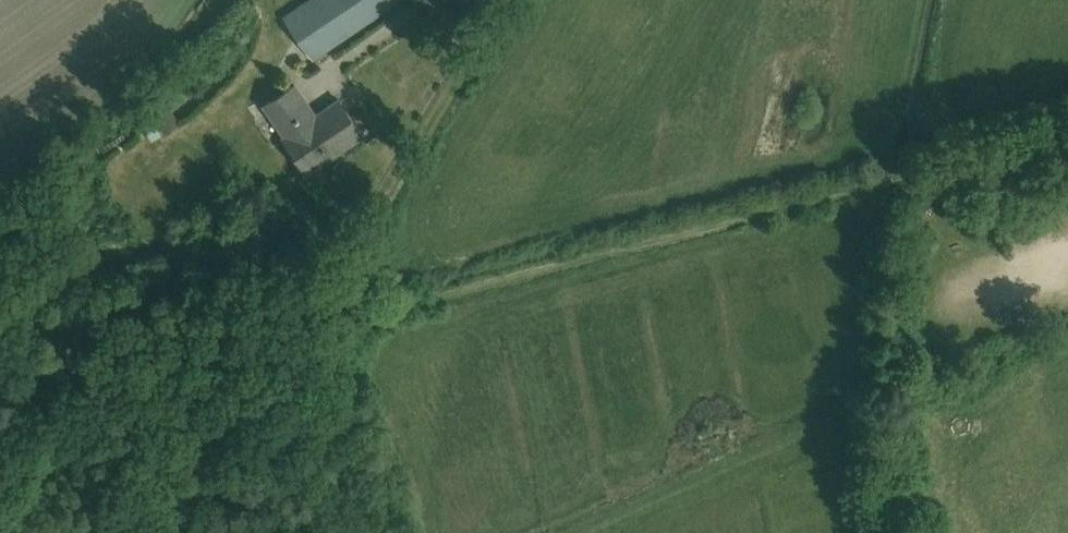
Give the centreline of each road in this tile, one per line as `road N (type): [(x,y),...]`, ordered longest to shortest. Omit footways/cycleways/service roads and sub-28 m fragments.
road 1 (track): [(327,328),(920,168)]
road 2 (track): [(327,328),(330,292),(496,0)]
road 3 (track): [(165,440),(327,328)]
road 4 (unclassified): [(920,168),(1067,128)]

